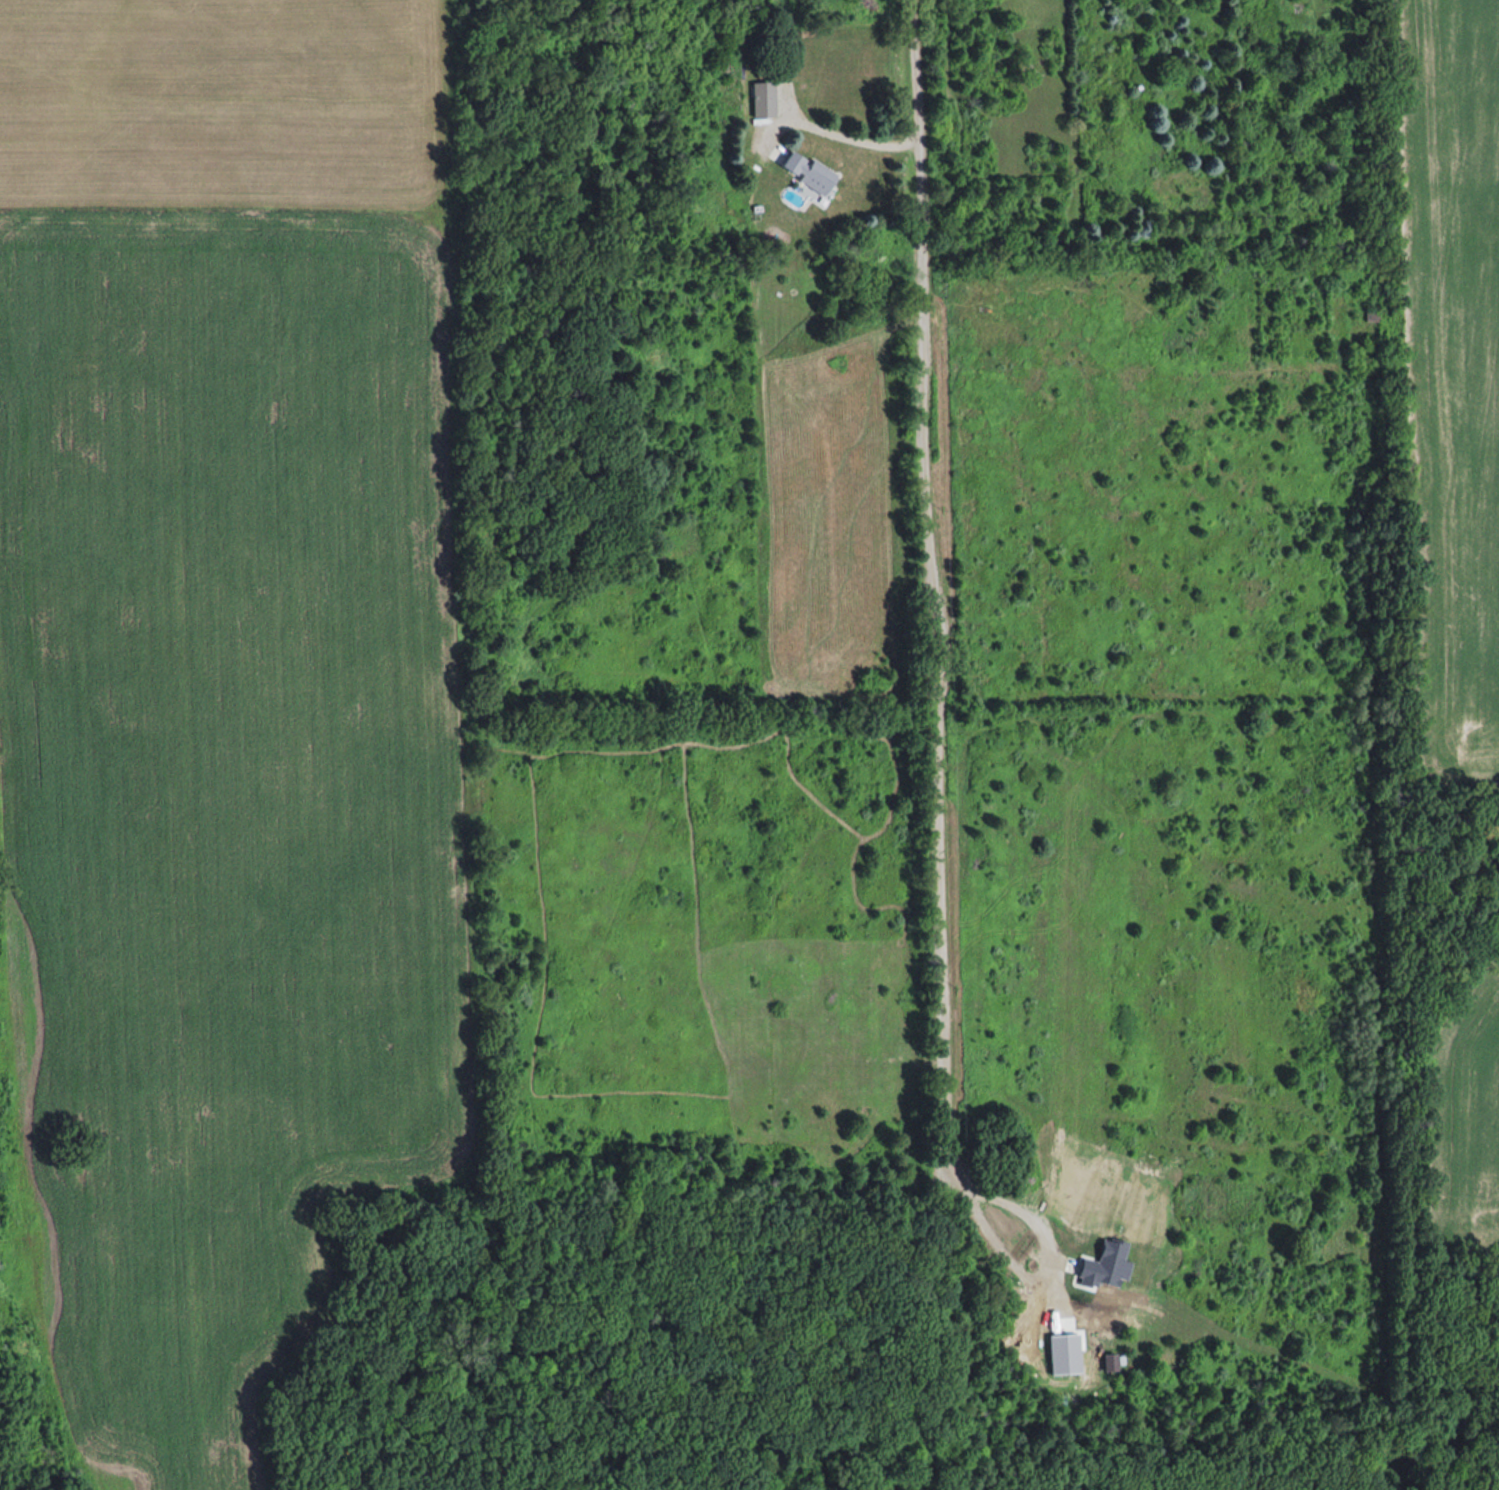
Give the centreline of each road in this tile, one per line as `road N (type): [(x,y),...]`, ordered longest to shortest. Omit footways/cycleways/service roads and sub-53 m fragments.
road 1 (residential): [(917,0),(920,134)]

